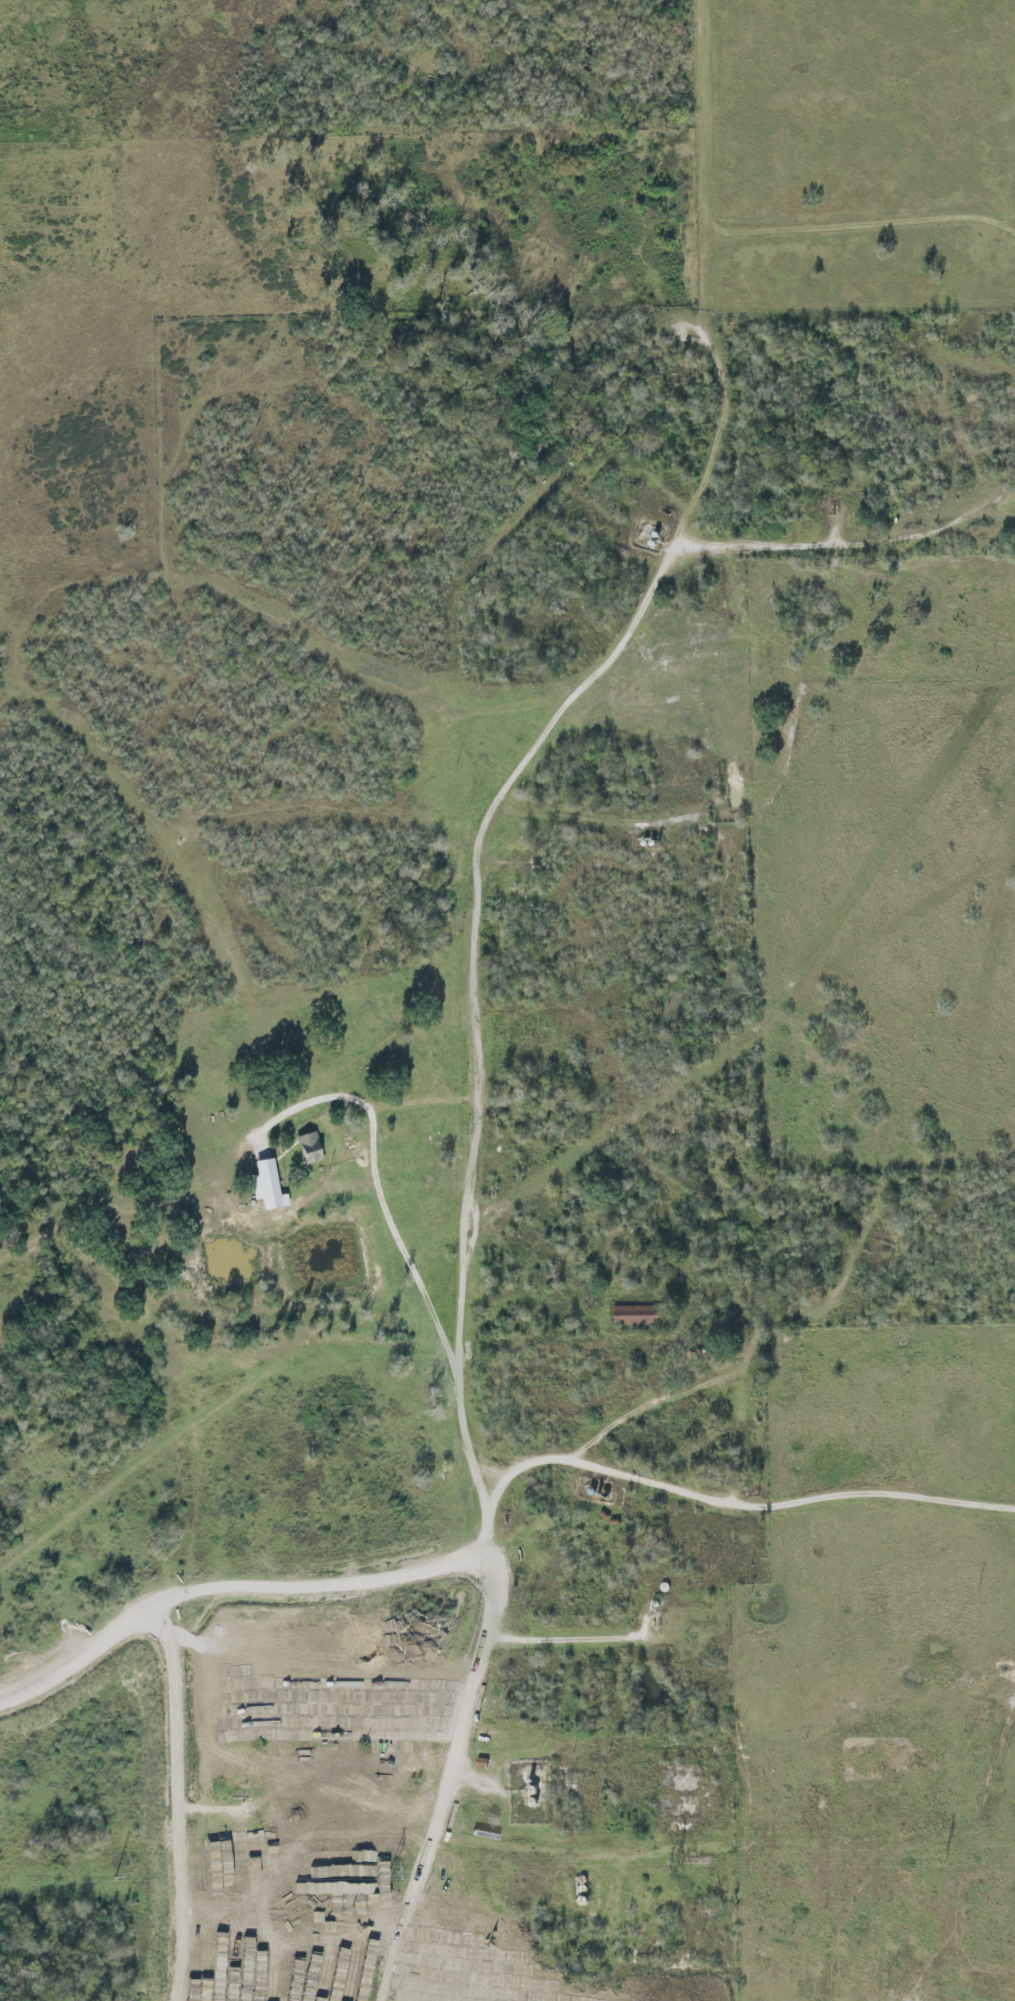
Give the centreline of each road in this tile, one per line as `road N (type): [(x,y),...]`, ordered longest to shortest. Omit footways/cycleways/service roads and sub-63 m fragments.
road 1 (residential): [(489,1549),(483,1457),(469,1429),(465,1366),(481,1126),(483,860),(498,813),(637,636),(689,550),(726,420),(728,376),(709,338),(707,234)]
road 2 (track): [(488,1521),(527,1465),(558,1460),(733,1507),(915,1496),(1014,1512)]
road 3 (residential): [(0,1715),(111,1655),(202,1592),(375,1587),(448,1572),(489,1549)]

